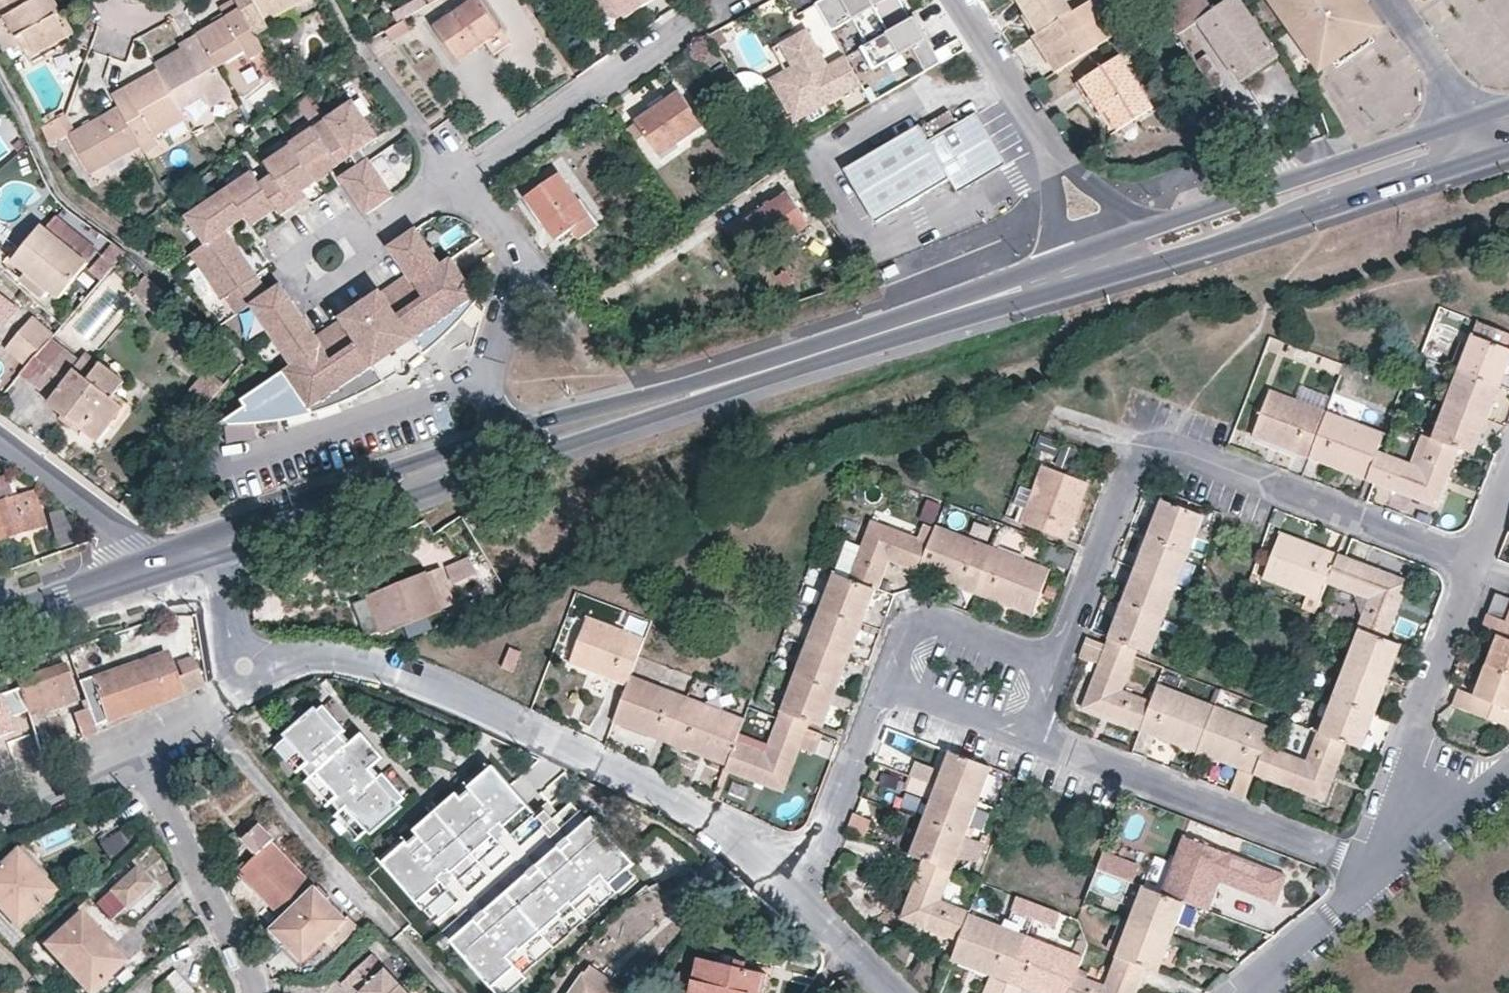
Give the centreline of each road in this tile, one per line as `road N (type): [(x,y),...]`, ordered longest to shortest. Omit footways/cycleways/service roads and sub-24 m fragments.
road 1 (residential): [(245,667),(345,659),(407,674),(682,805),(735,837),(794,889)]
road 2 (residential): [(1054,667),(1127,480),(1149,452),(1186,452),(1475,566)]
road 3 (primary): [(1066,271),(513,454)]
road 4 (residential): [(1388,873),(1028,735)]
road 5 (primary): [(1470,117),(1138,229),(1126,251)]
road 6 (primary): [(1126,251),(1146,262),(1482,158)]
road 7 (residential): [(1388,873),(1390,804),(1475,566)]
road 8 (primary): [(513,454),(215,552)]
road 9 (residential): [(406,944),(202,714)]
road 10 (residential): [(462,179),(515,257),(489,376),(513,454)]
road 11 (residential): [(255,992),(131,747)]
road 12 (residential): [(462,179),(672,31)]
road 13 (residential): [(885,680),(794,889)]
road 14 (residential): [(1054,667),(917,616),(909,620),(885,680)]
road 15 (residential): [(362,239),(344,227),(286,267),(307,296),(364,263),(366,247)]
road 16 (residential): [(0,436),(101,513),(159,570)]
road 17 (residential): [(1060,170),(957,0)]
road 18 (residential): [(1246,992),(1388,873)]
road 19 (primary): [(159,570),(0,621)]
road 20 (residential): [(885,680),(1028,735)]
road 21 (residential): [(1388,873),(1508,778)]
road 22 (residential): [(0,807),(131,747)]
road 23 (residential): [(1388,0),(1470,117)]
road 24 (residential): [(794,889),(892,992)]
road 25 (residential): [(215,552),(231,654),(245,667)]

